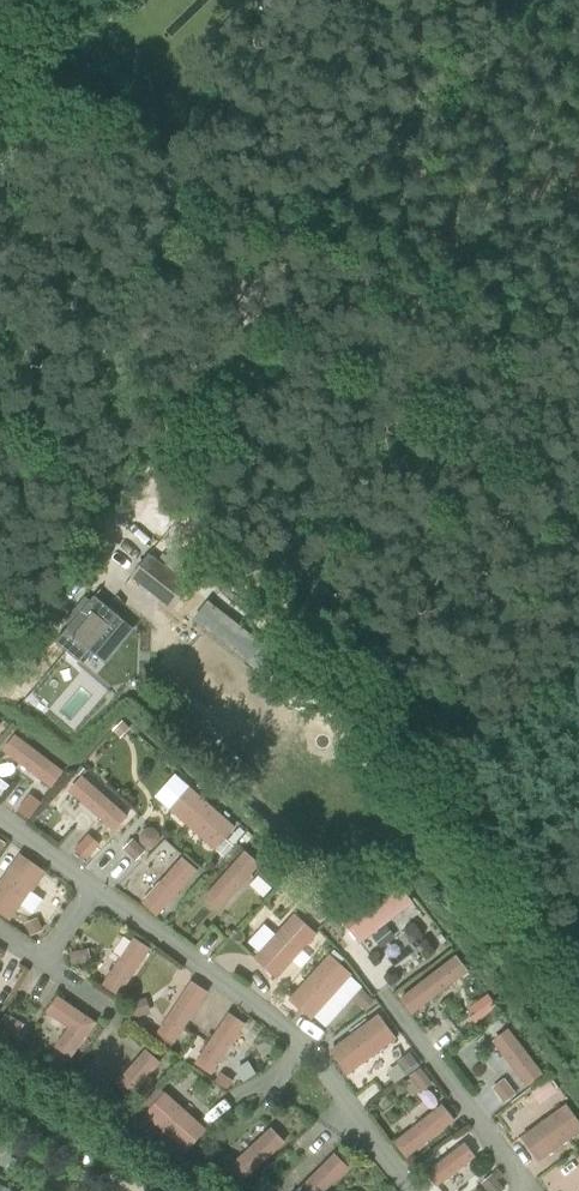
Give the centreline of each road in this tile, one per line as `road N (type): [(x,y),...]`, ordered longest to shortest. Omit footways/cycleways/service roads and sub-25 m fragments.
road 1 (track): [(0,1097),(148,1190)]

